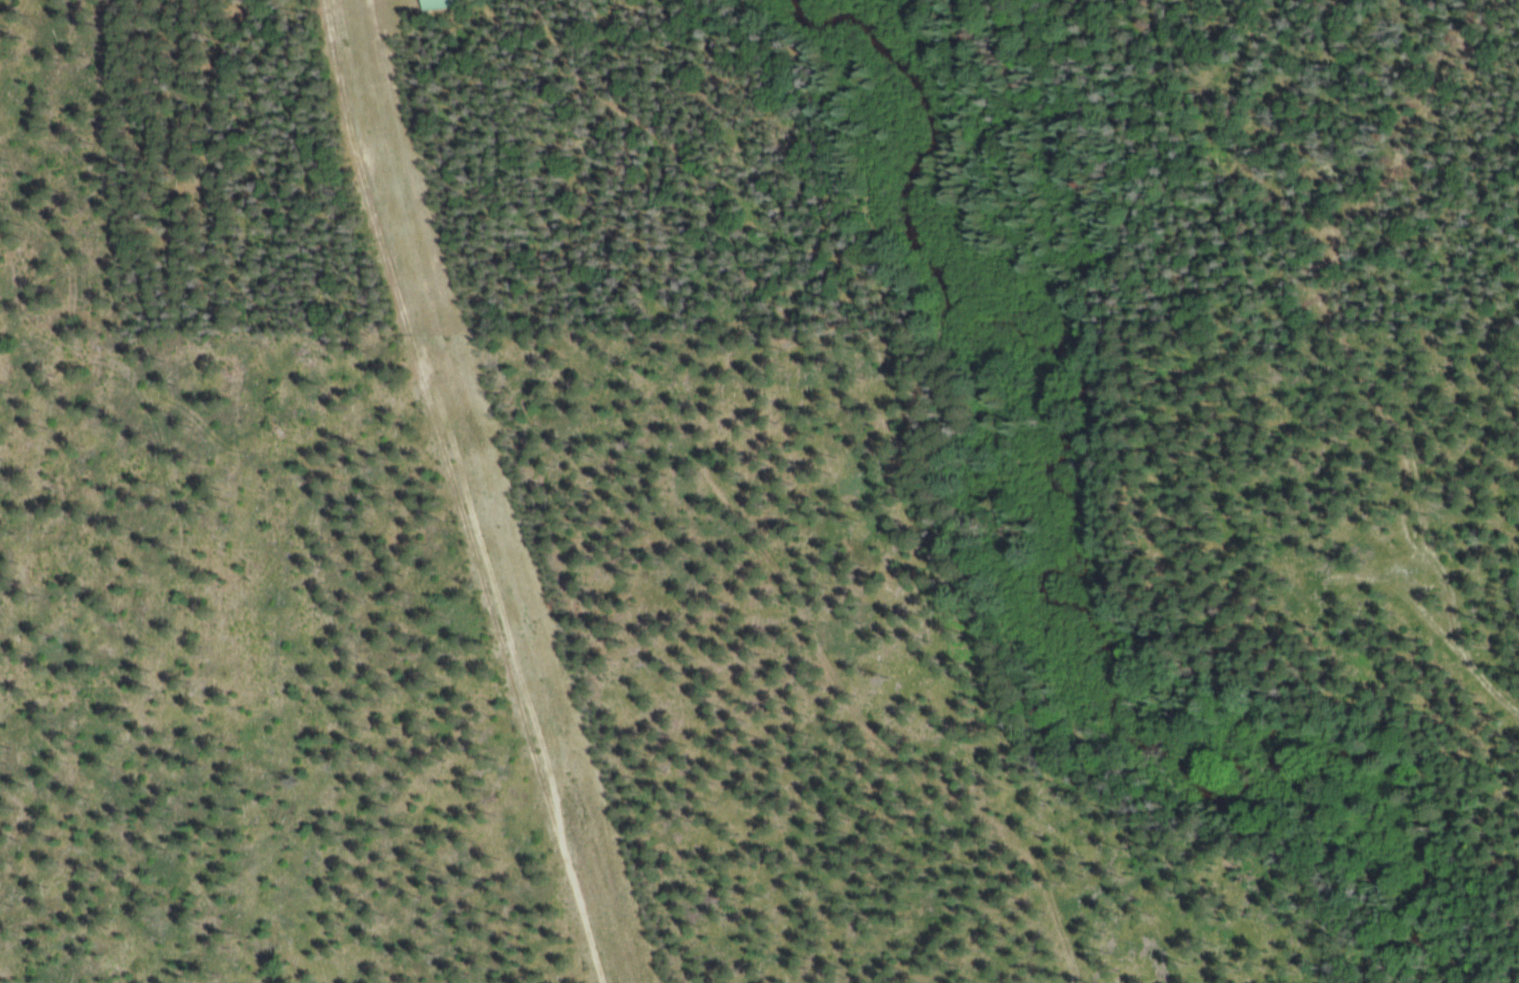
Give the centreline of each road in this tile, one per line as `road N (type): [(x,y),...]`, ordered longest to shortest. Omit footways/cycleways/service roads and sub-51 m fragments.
road 1 (track): [(496,0),(511,31),(714,245),(712,471),(809,679),(1031,869),(1045,982)]
road 2 (track): [(1518,623),(1455,534),(1364,253),(1278,116),(1181,0)]

